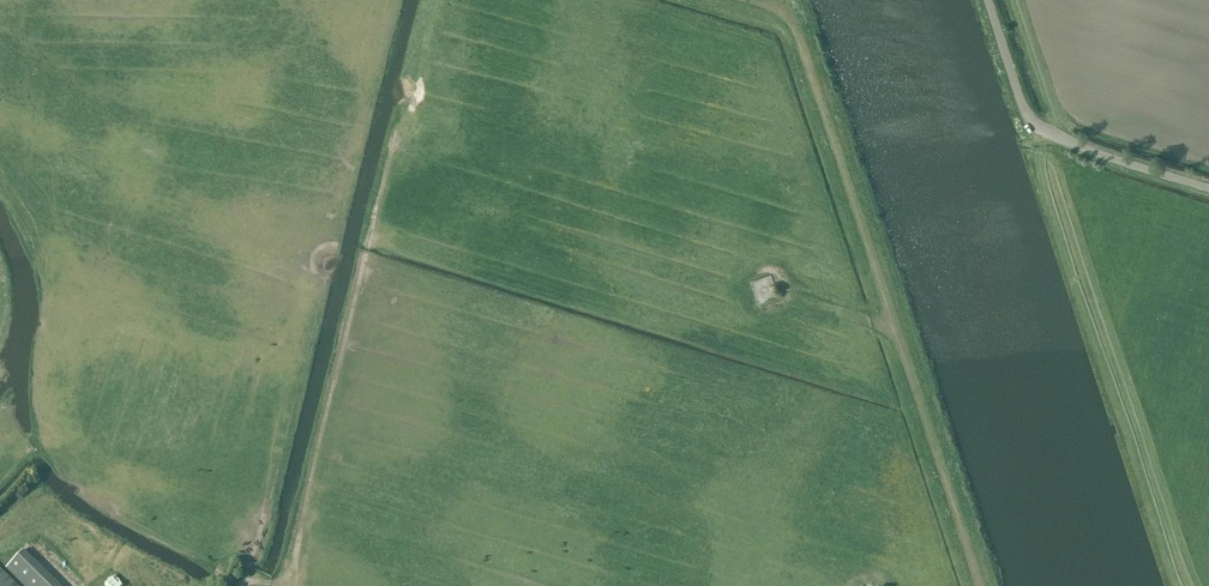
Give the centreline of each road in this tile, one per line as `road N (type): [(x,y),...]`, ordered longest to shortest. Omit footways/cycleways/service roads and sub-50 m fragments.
road 1 (track): [(241,585),(285,580),(397,131)]
road 2 (unclassified): [(1208,189),(1040,128),(1023,105),(988,0)]

